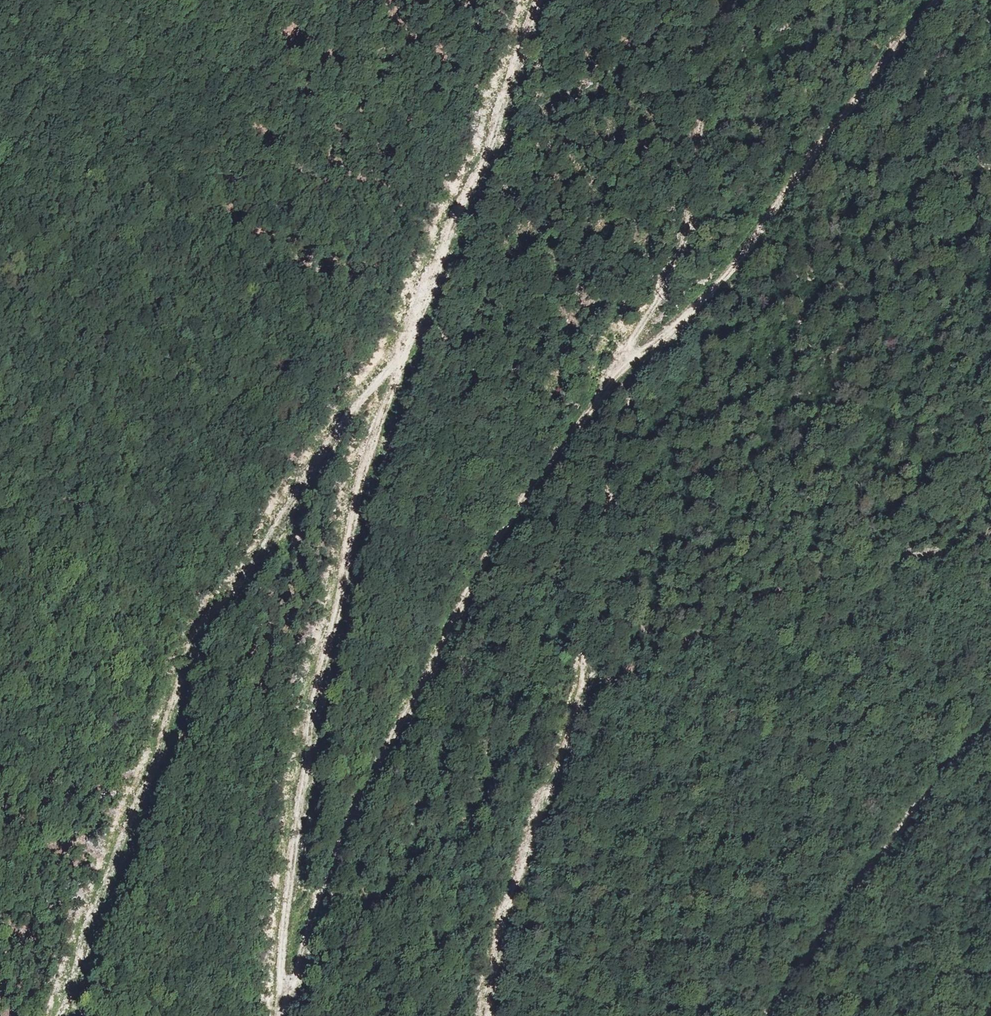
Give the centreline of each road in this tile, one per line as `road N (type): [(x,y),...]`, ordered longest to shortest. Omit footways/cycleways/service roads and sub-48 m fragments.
road 1 (track): [(284,1015),(336,857),(466,594),(531,488),(607,384),(710,294),(938,0)]
road 2 (track): [(282,1015),(314,662),(398,341),(544,0)]
road 3 (track): [(398,341),(251,565),(192,638),(151,771),(45,1015)]
road 4 (track): [(657,344),(625,428),(580,696),(500,917),(487,1015)]
road 5 (track): [(756,1015),(883,837),(960,738),(990,710)]
road 6 (track): [(632,360),(682,256),(732,0)]

